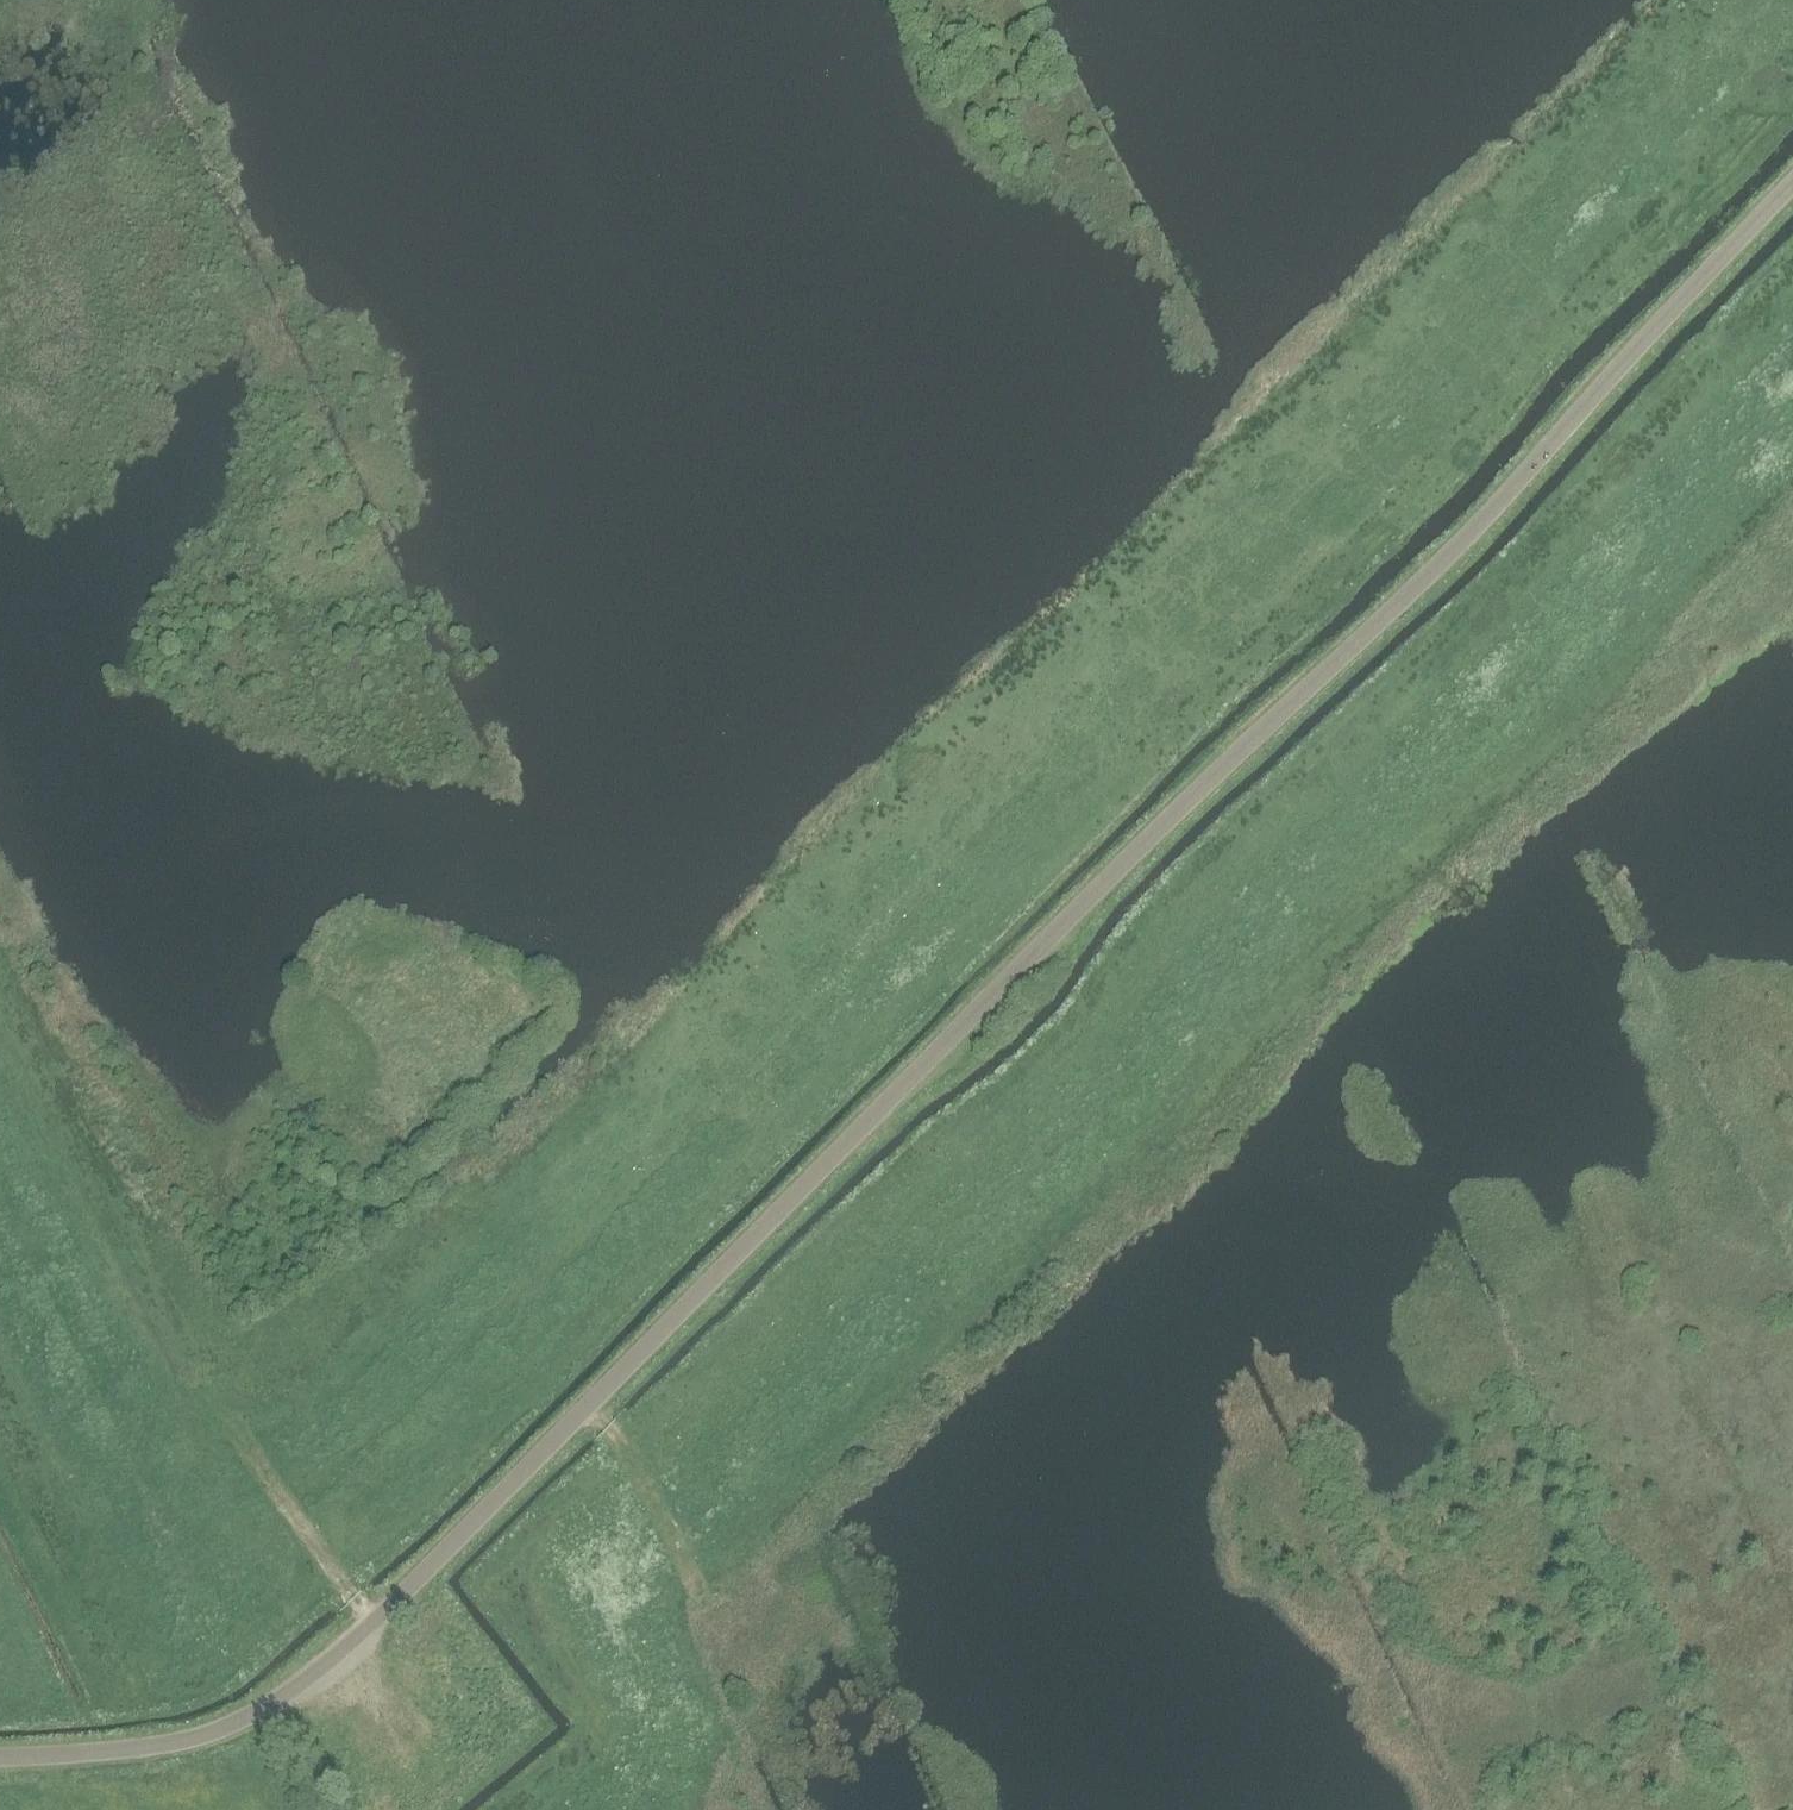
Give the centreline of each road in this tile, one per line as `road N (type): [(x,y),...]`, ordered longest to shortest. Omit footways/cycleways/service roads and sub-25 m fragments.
road 1 (unclassified): [(0,1758),(187,1740),(267,1708),(341,1653),(1103,885),(1450,554),(1792,183)]
road 2 (track): [(583,1809),(639,1755),(649,1701),(627,1642),(617,1578),(659,1519),(1792,372)]

